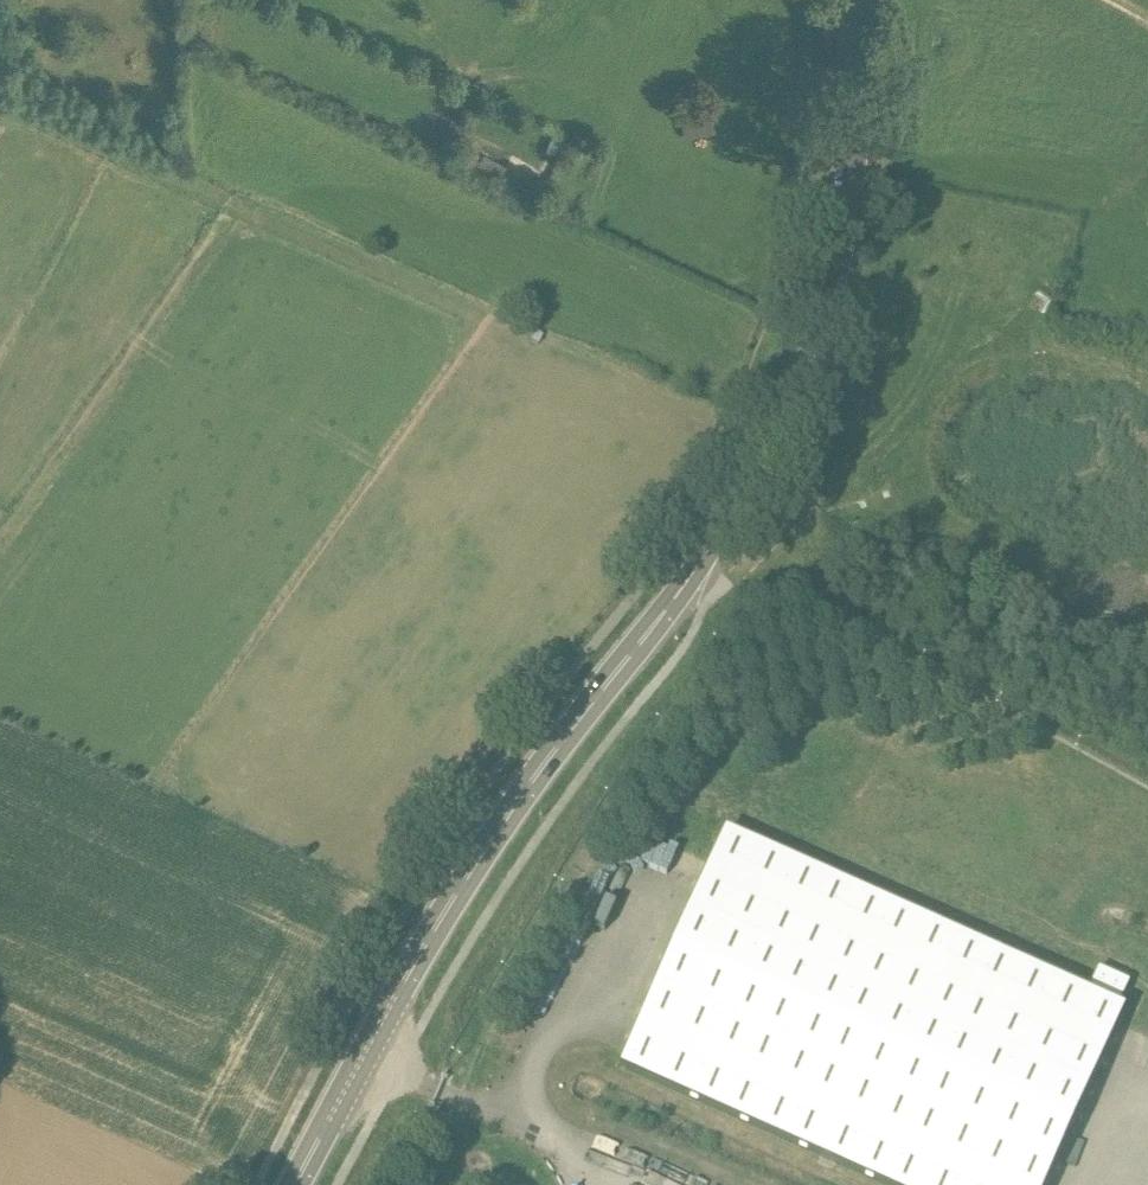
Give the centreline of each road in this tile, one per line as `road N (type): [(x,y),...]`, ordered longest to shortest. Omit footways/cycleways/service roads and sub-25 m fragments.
road 1 (tertiary): [(293,1184),(501,822),(699,565),(774,430),(832,259),(850,154),(849,0)]

